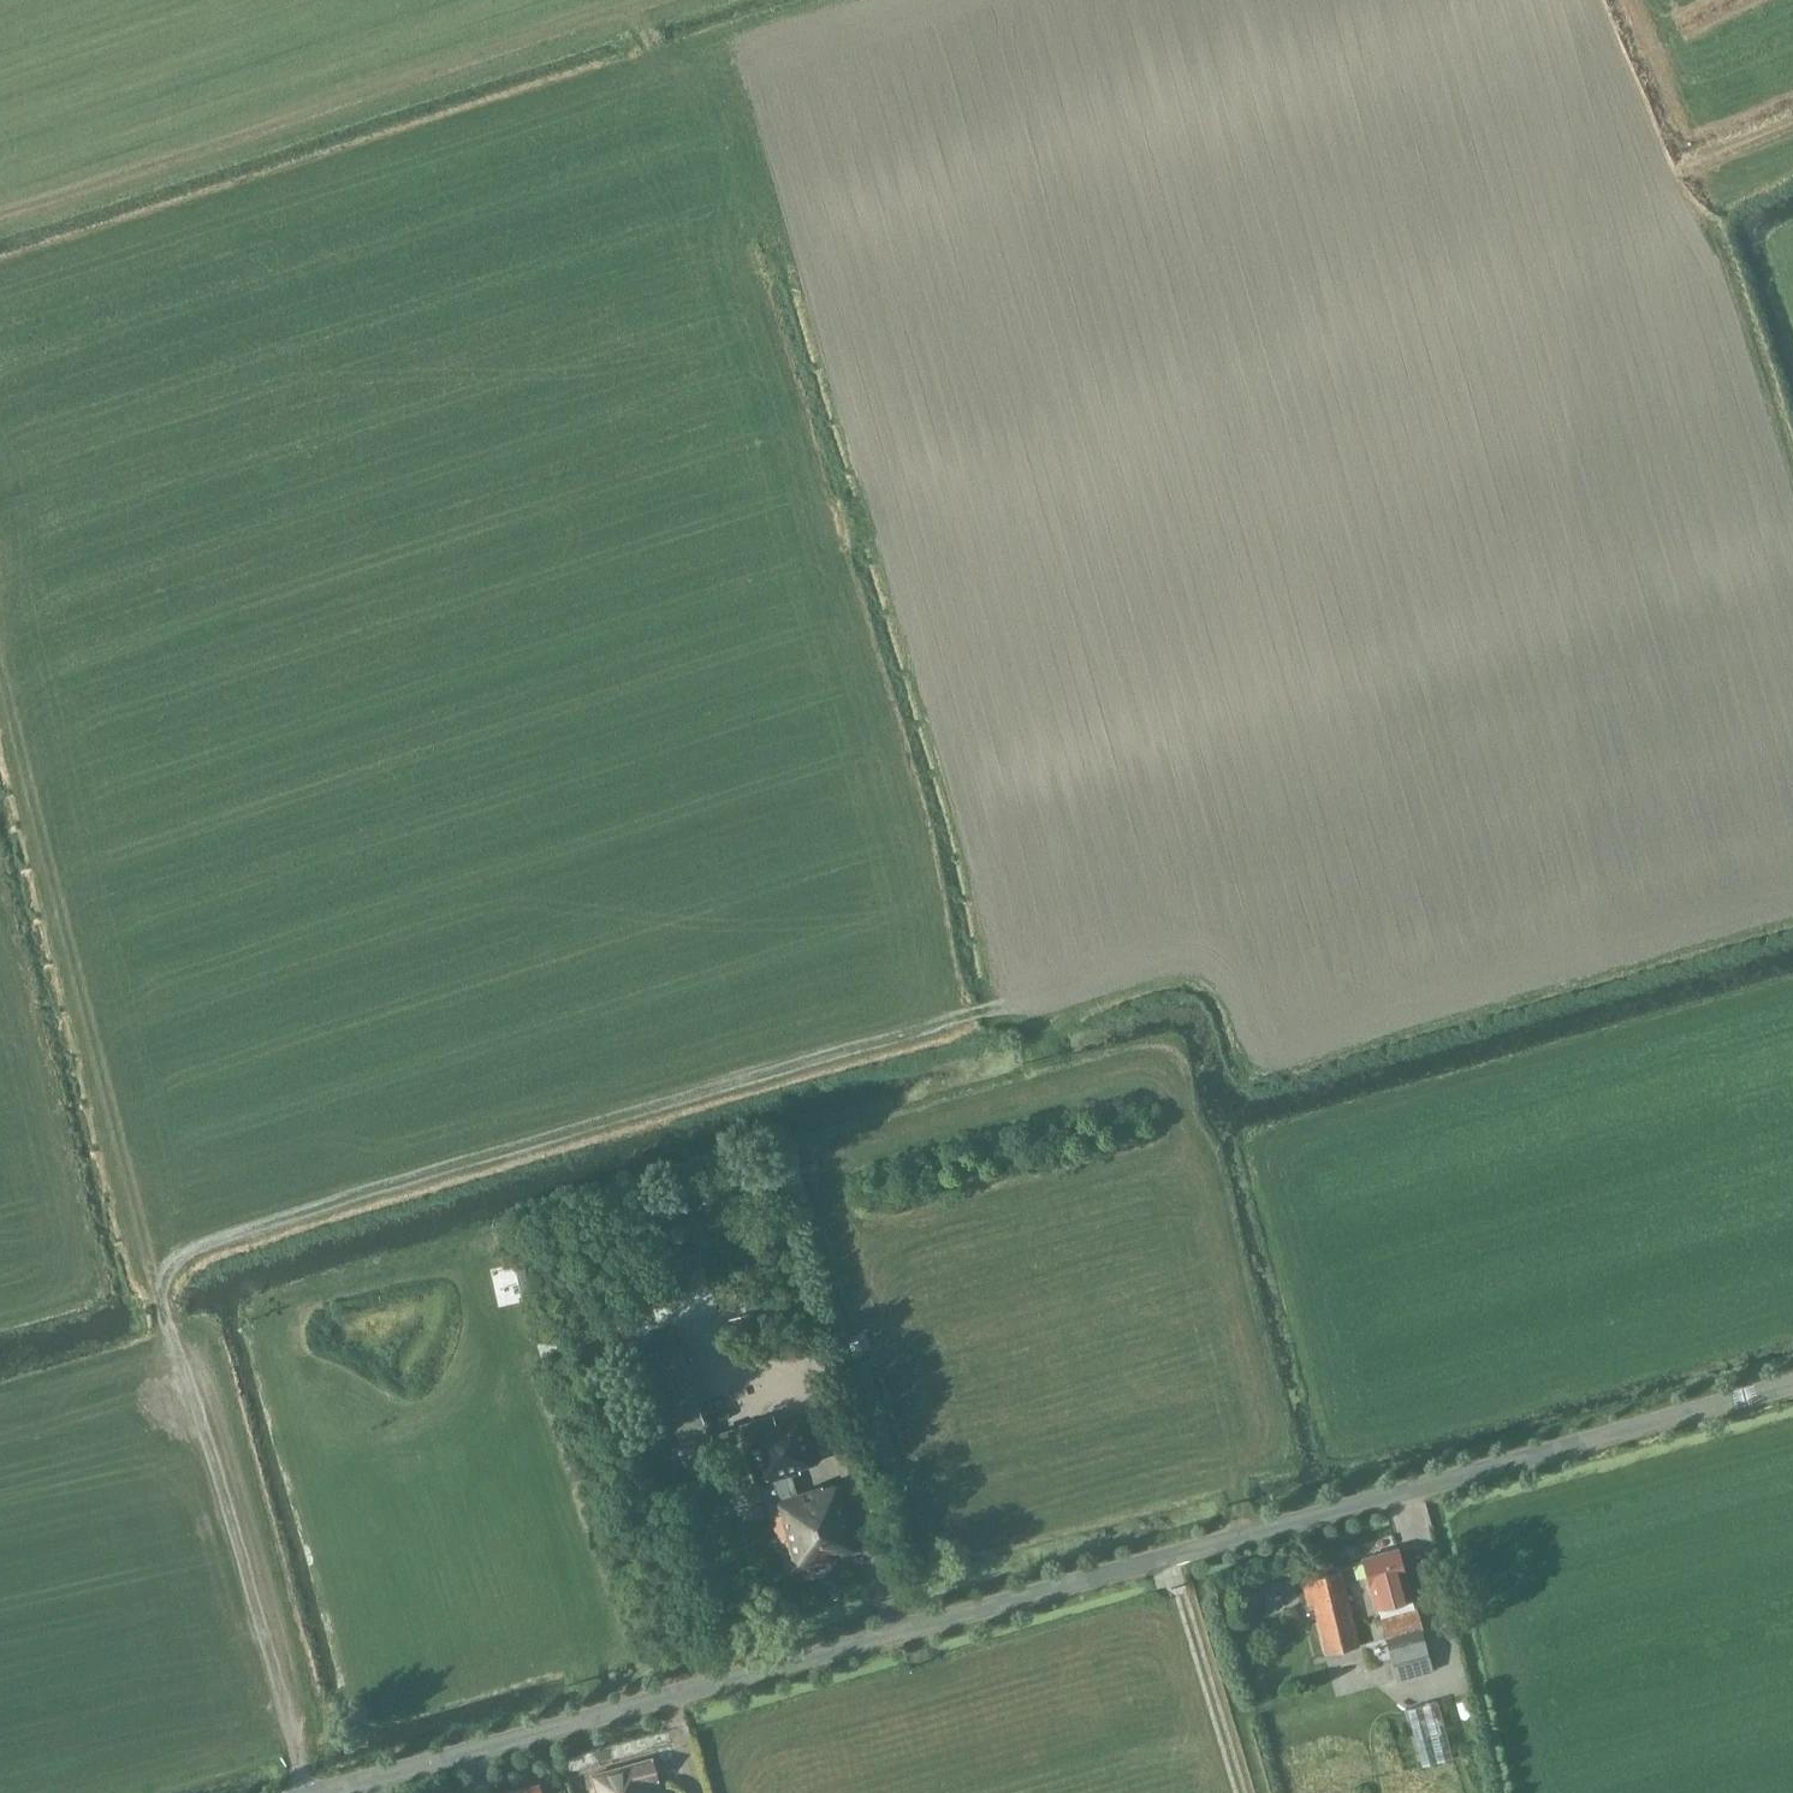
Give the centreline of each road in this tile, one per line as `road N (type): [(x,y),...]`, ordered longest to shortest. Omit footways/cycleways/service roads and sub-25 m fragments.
road 1 (tertiary): [(320,1792),(1792,1385)]
road 2 (track): [(1121,0),(1091,35),(810,252),(536,340),(0,455)]
road 3 (track): [(0,685),(146,1264),(174,1359),(215,1415),(273,1618),(295,1697),(301,1792)]
road 4 (track): [(1212,1413),(1247,1535)]

